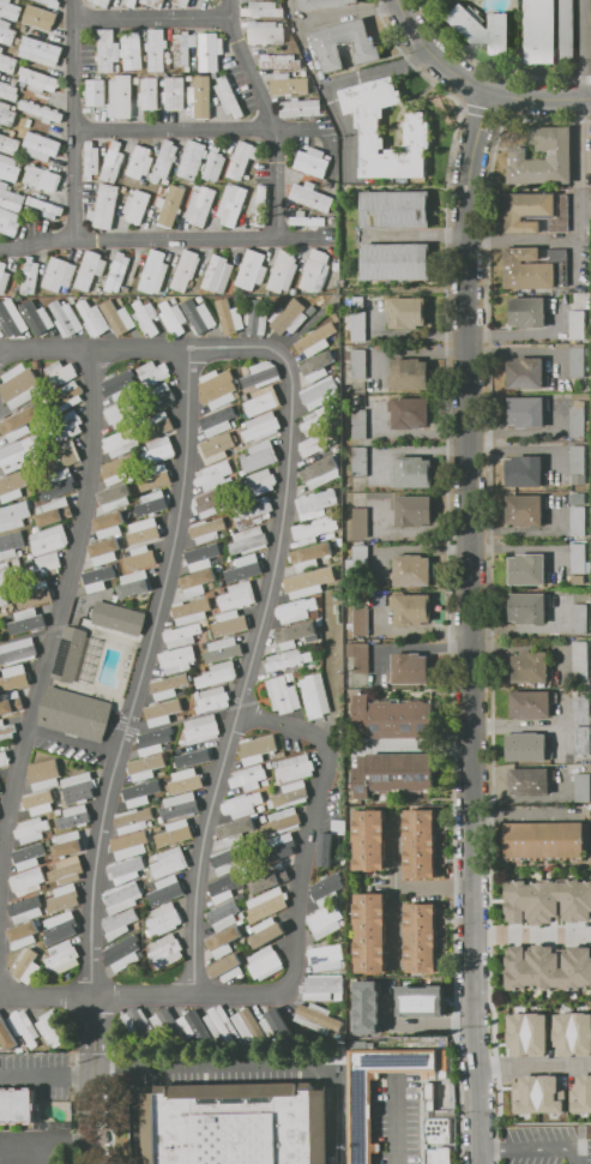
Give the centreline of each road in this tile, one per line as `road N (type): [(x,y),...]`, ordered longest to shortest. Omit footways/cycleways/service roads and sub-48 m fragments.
road 1 (residential): [(487,92),(464,192),(479,1163)]
road 2 (residential): [(400,0),(444,68),(476,90),(590,100)]

